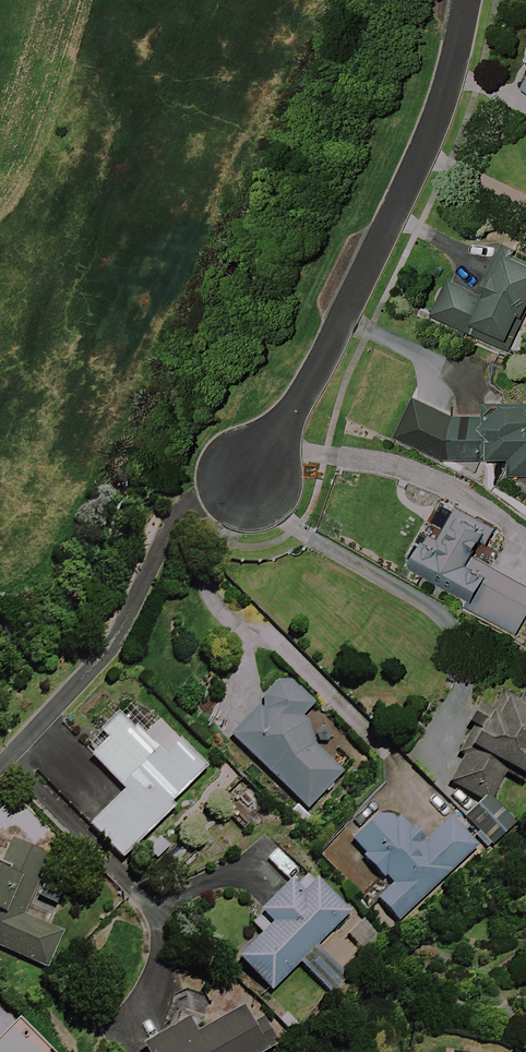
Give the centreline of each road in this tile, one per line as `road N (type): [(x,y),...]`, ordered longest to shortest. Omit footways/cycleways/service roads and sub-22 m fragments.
road 1 (residential): [(469,0),(435,123),(262,456)]
road 2 (residential): [(262,456),(220,474),(186,505),(112,639),(0,767)]

